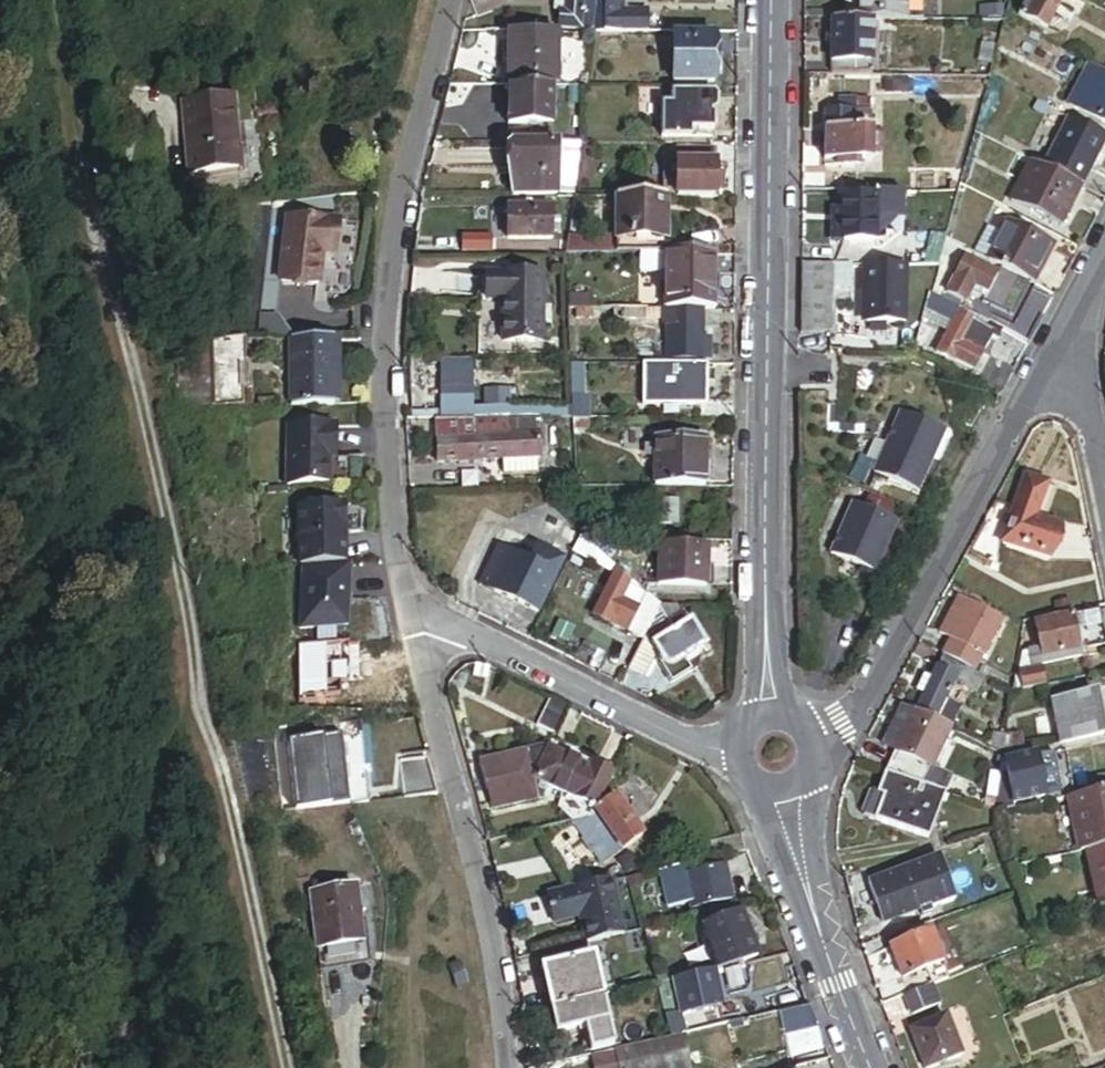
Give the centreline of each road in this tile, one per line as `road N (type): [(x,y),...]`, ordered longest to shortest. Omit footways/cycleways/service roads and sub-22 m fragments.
road 1 (tertiary): [(770,0),(763,711)]
road 2 (residential): [(411,609),(393,495),(386,358),(394,244),(444,0)]
road 3 (residential): [(815,741),(853,716),(1065,329)]
road 4 (residential): [(504,1067),(494,961),(411,609)]
road 5 (residential): [(733,759),(411,609)]
road 6 (tertiary): [(786,790),(808,902),(873,1067)]
road 7 (residential): [(1065,329),(1104,509)]

